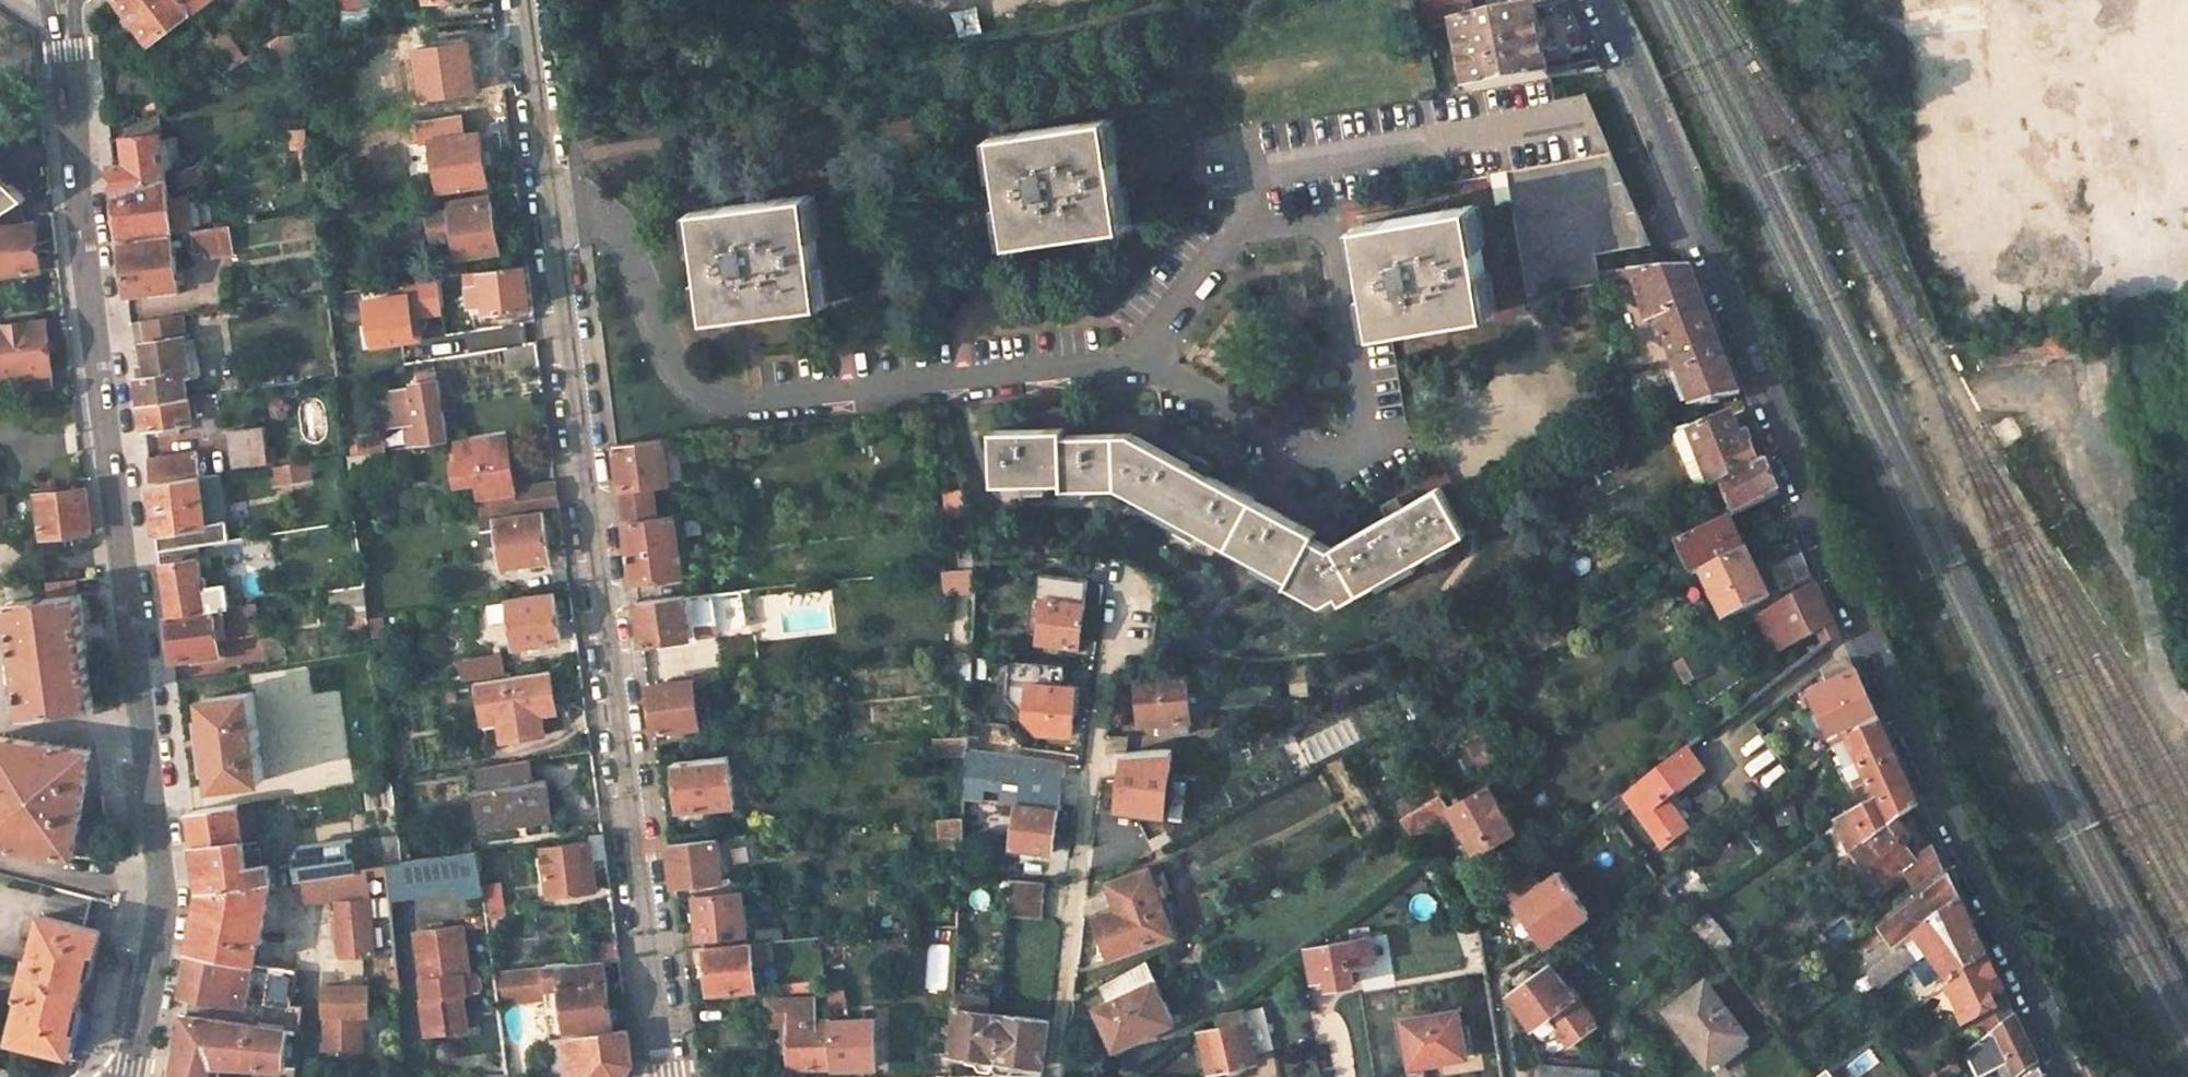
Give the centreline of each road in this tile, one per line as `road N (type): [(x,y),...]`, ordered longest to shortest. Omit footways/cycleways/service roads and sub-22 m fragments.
road 1 (tertiary): [(1604,0),(1955,827),(2071,1076)]
road 2 (unclassified): [(671,1076),(528,0)]
road 3 (unclassified): [(67,46),(164,897),(130,1076)]

